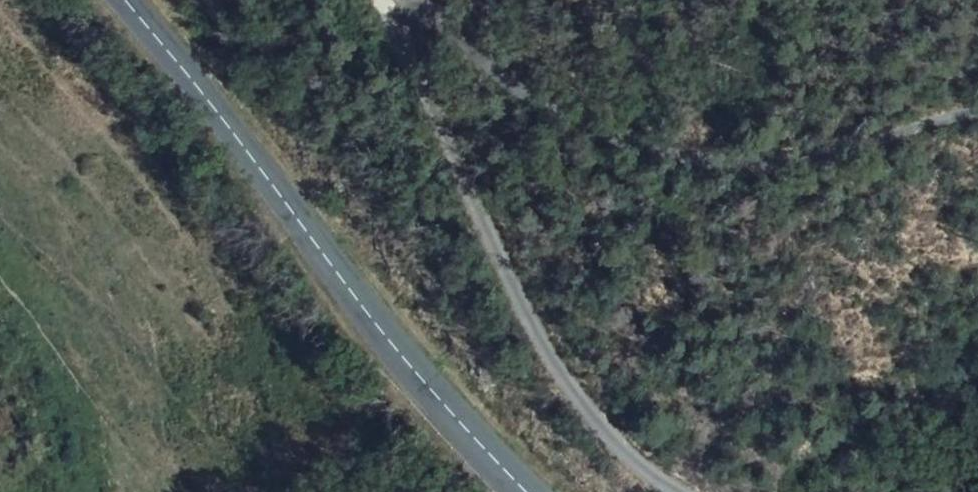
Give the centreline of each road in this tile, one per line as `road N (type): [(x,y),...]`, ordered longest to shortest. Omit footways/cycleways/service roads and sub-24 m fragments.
road 1 (unclassified): [(668,491),(603,432),(551,354),(398,42),(400,4),(431,4),(514,82),(621,139),(753,164),(977,112)]
road 2 (secondary): [(530,491),(425,384),(122,0)]

